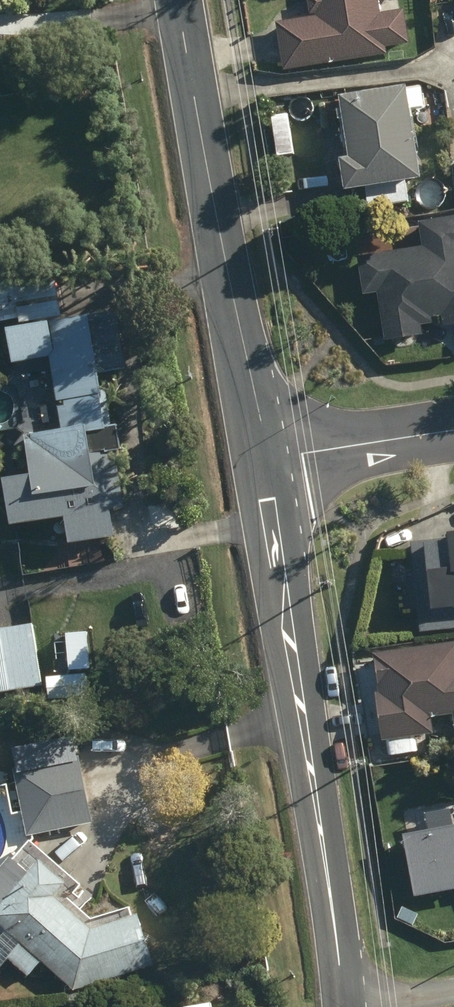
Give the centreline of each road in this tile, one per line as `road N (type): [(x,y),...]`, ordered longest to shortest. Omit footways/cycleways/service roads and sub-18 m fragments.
road 1 (tertiary): [(345,1006),(265,459)]
road 2 (tertiary): [(265,459),(177,0)]
road 3 (residential): [(265,459),(453,431)]

